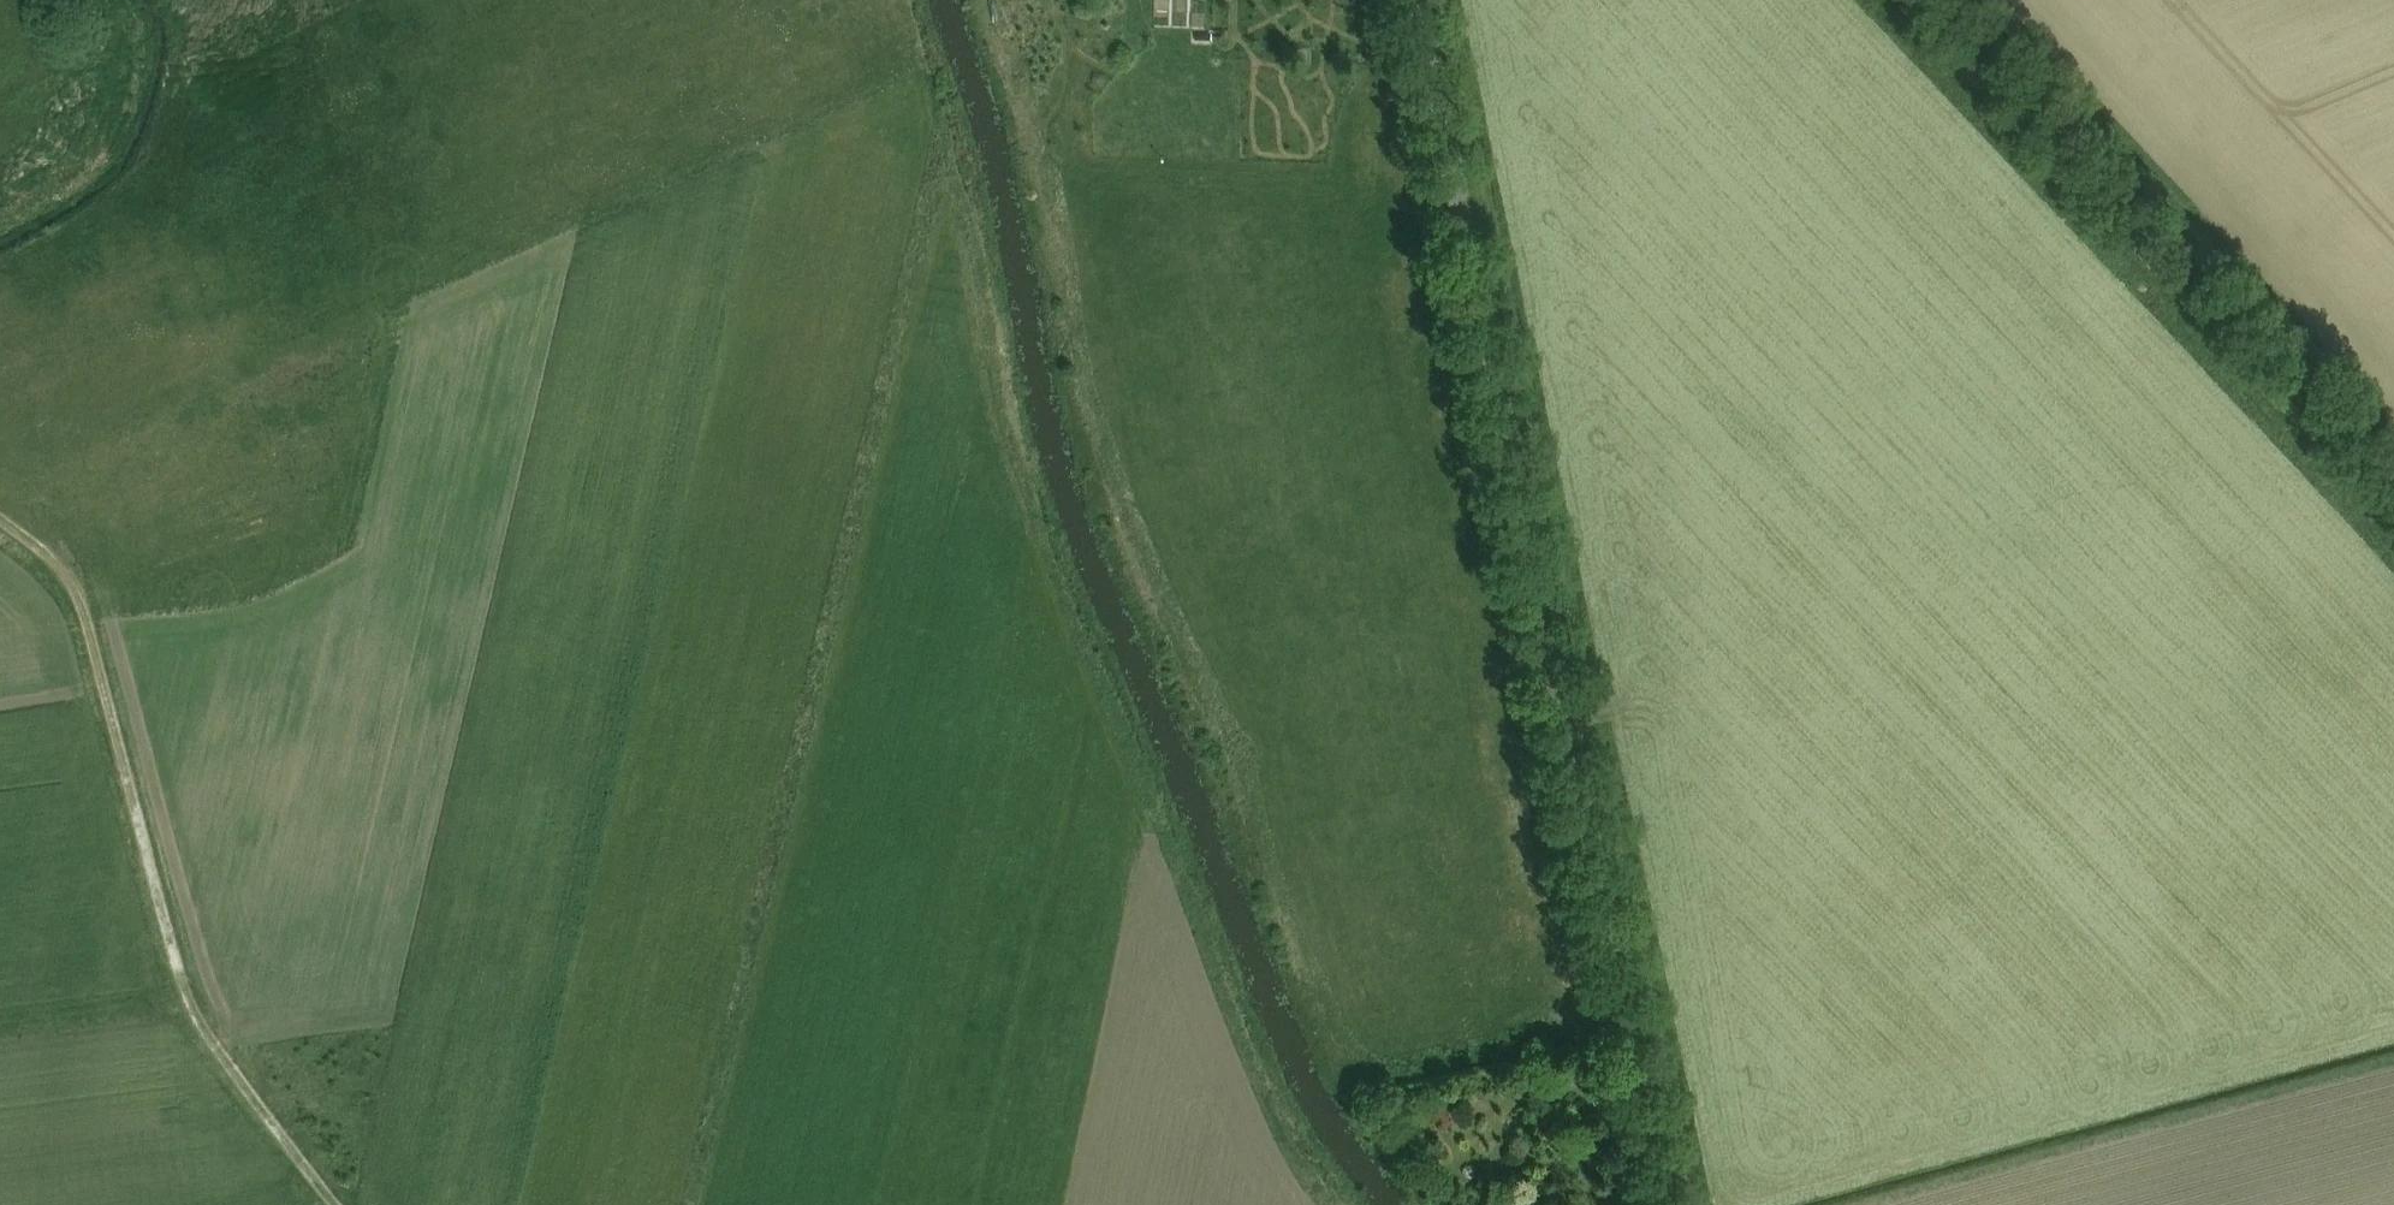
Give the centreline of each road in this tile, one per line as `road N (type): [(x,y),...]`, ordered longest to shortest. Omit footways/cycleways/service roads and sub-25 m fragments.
road 1 (unclassified): [(1653,1204),(1620,1112),(1393,0)]
road 2 (track): [(0,522),(76,586),(185,999),(206,1039),(337,1204)]

